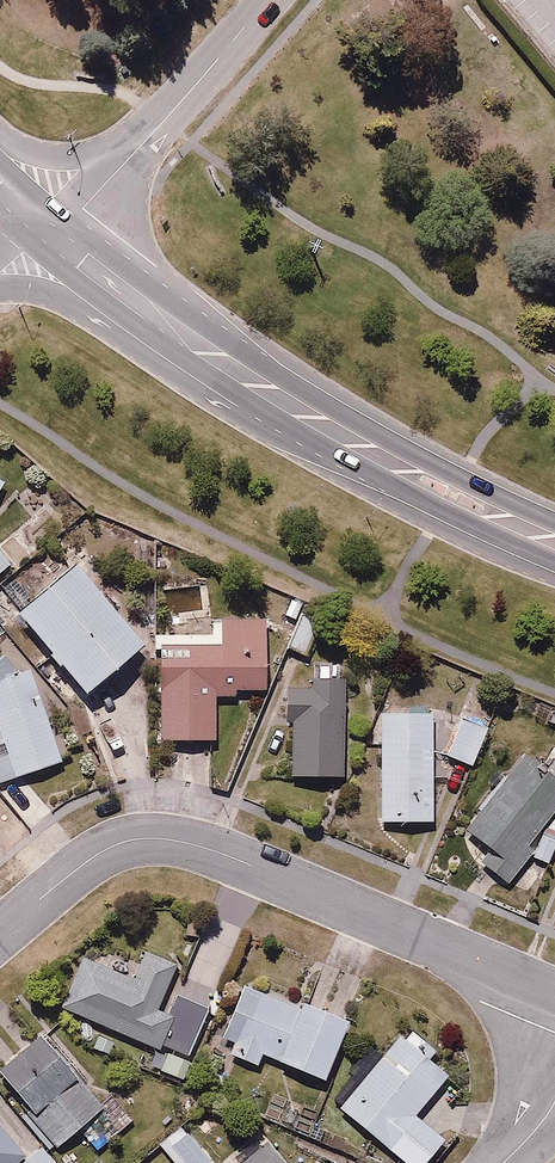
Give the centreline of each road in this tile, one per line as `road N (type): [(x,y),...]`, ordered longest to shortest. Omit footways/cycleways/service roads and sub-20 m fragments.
road 1 (residential): [(554,992),(254,866),(167,838),(109,847),(0,931)]
road 2 (primary): [(554,542),(312,418),(177,334),(33,223)]
road 3 (residential): [(269,0),(111,175),(33,223)]

